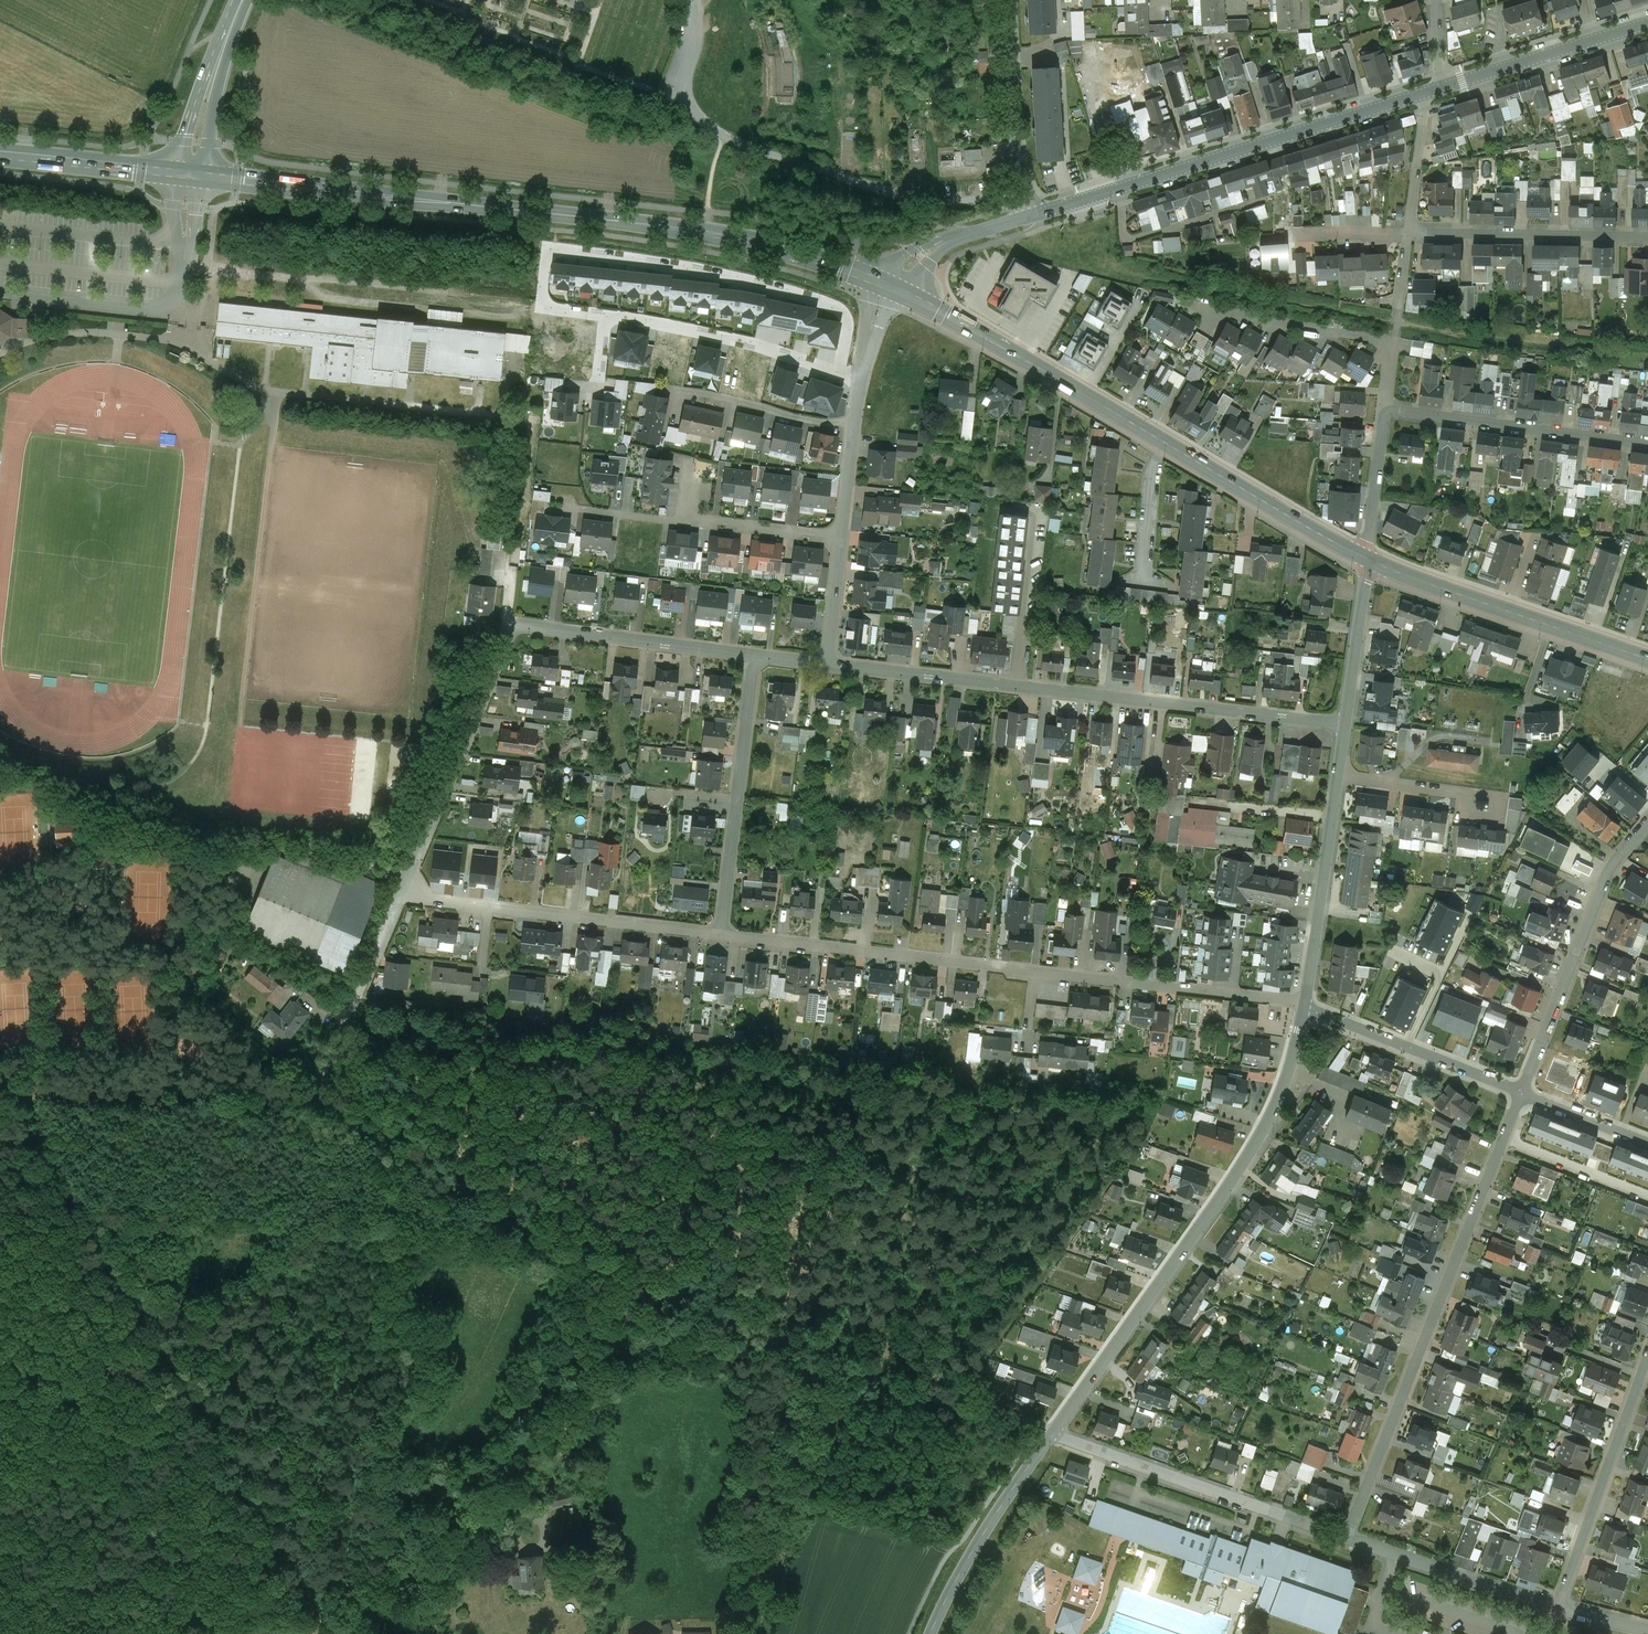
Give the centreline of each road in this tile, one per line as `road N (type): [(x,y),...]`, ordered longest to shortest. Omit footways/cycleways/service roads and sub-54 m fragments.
road 1 (tertiary): [(889,286),(784,251),(647,225),(194,175)]
road 2 (track): [(337,1633),(145,1310),(62,1187),(23,1087)]
road 3 (track): [(495,1202),(726,1317),(1053,1432)]
road 4 (residential): [(721,934),(1305,1004)]
road 5 (tertiary): [(1367,559),(889,286)]
road 6 (track): [(0,1085),(317,1099),(495,1202)]
road 7 (residential): [(827,663),(1345,724)]
road 8 (tertiary): [(1053,1432),(1258,1141),(1287,1078),(1305,1004)]
road 9 (residential): [(1346,1538),(1522,1090)]
road 10 (track): [(62,1187),(100,1200),(297,1193),(495,1202)]
road 11 (residential): [(843,373),(851,315),(700,269),(548,250),(542,307)]
road 12 (tertiary): [(1422,92),(1031,214)]
road 13 (residential): [(1367,559),(1385,418),(1397,411),(1647,444)]
road 14 (residential): [(403,891),(721,934)]
road 15 (residential): [(1053,1432),(1346,1538)]
road 16 (tertiary): [(1647,660),(1367,559)]
road 17 (residential): [(1522,1090),(1609,873),(1647,822)]
road 18 (track): [(839,1359),(758,1633)]
road 19 (residential): [(403,891),(509,626)]
road 20 (tertiary): [(1305,1004),(1345,724)]
road 21 (residential): [(721,934),(754,654)]
road 22 (residential): [(1558,1607),(1647,1356)]
road 23 (track): [(668,1289),(544,1431),(547,1508)]
road 24 (residential): [(509,626),(538,366)]
road 25 (residential): [(509,626),(754,654)]
road 26 (residential): [(843,373),(604,316)]
road 27 (residential): [(1647,237),(1408,233)]
road 28 (tertiary): [(931,1633),(970,1555),(1053,1432)]
road 29 (residential): [(1522,1090),(1305,1004)]
road 30 (residential): [(1346,1538),(1558,1607)]
road 31 (residential): [(1031,214),(1013,133),(1005,0)]
road 32 (tertiary): [(1647,23),(1442,86)]
road 33 (secondary): [(194,175),(0,156)]
road 34 (secondary): [(194,175),(209,99),(245,0)]
road 35 (residential): [(854,429),(675,393)]
road 36 (tertiary): [(1345,724),(1367,559)]
road 37 (tertiary): [(1031,214),(931,249),(889,286)]
road 38 (residential): [(687,521),(843,539)]
road 39 (residential): [(348,1028),(403,891)]
road 40 (residential): [(1408,233),(1422,92)]
road 41 (residential): [(1647,1139),(1522,1090)]
road 42 (residential): [(827,663),(843,539)]

